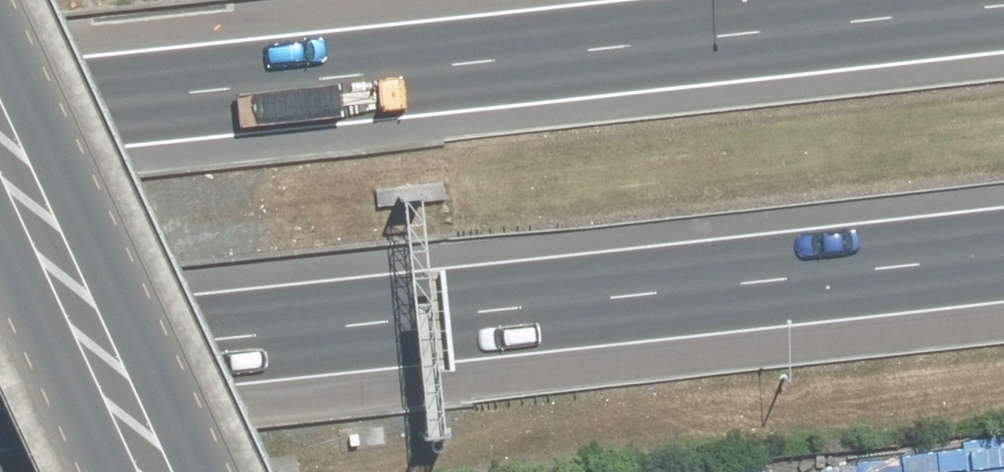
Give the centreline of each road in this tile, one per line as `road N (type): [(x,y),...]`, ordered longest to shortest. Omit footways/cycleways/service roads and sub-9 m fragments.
road 1 (motorway): [(0,121),(1003,6)]
road 2 (motorway): [(1003,255),(0,369)]
road 3 (secondary): [(0,112),(166,471)]

